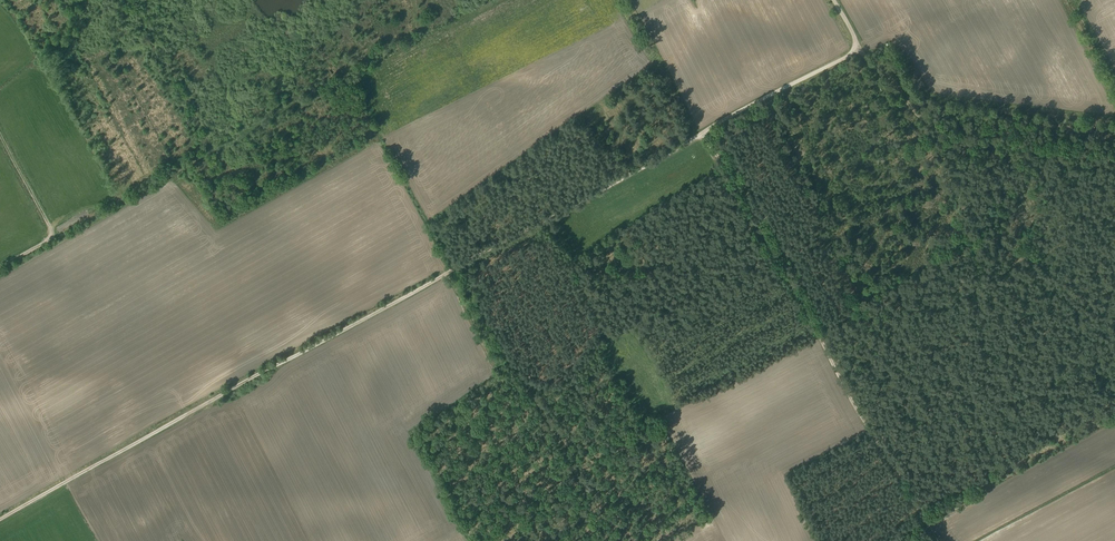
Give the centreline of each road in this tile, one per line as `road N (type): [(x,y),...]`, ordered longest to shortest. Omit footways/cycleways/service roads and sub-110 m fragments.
road 1 (track): [(835,0),(856,39),(849,54),(0,518)]
road 2 (track): [(935,540),(698,135)]
road 3 (track): [(856,48),(939,132),(1114,159)]
road 4 (track): [(0,137),(54,237),(0,267)]
road 5 (track): [(546,217),(606,336)]

